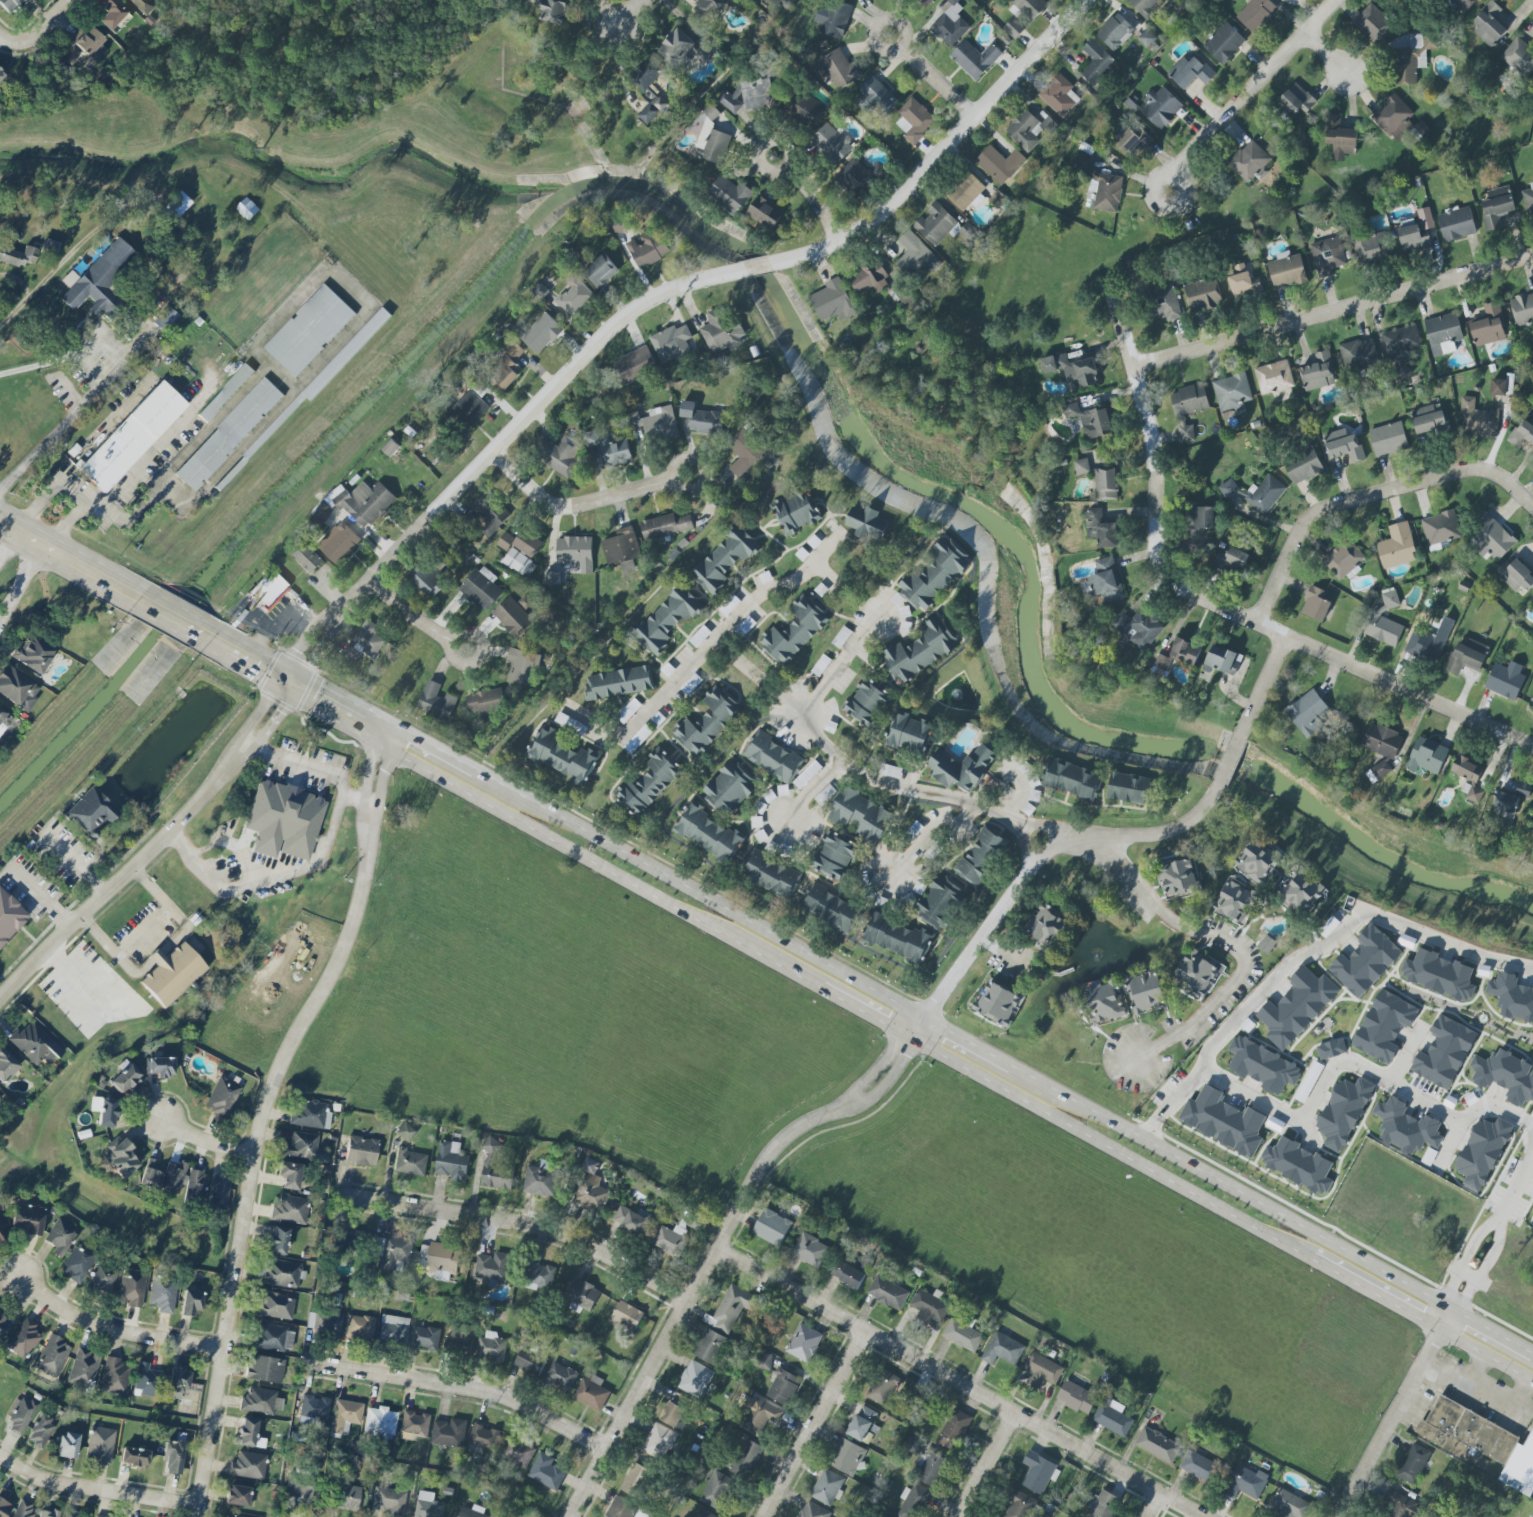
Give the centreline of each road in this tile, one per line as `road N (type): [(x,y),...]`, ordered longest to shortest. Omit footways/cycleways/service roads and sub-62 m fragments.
road 1 (residential): [(202,1516),(268,1117),(351,949),(370,870),(386,733)]
road 2 (residential): [(1532,748),(1176,589),(1154,558),(1142,413),(1099,277)]
road 3 (residential): [(923,1017),(881,1075),(841,1111),(777,1141),(567,1516)]
road 4 (residential): [(1208,1516),(717,1247)]
road 5 (primary): [(923,1017),(530,803),(469,779)]
road 6 (primary): [(1447,1309),(1012,1071)]
road 7 (primary): [(909,1036),(1310,1260)]
road 8 (residential): [(0,1008),(281,720),(294,680)]
road 9 (residential): [(1532,254),(1131,367)]
road 10 (primary): [(469,779),(504,816),(820,987)]
road 11 (residential): [(923,1017),(1040,847),(1169,831),(1209,803),(1218,782)]
road 12 (residential): [(1083,0),(889,205),(822,251),(781,262)]
road 13 (residential): [(1532,1126),(1499,1107),(1473,1105),(1453,1124),(1421,1099),(1348,1067),(1325,1071),(1302,1115),(1281,1116),(1218,1080),(1205,1056)]
road 14 (residential): [(728,273),(682,284),(622,314),(421,521)]
road 15 (residential): [(1205,1056),(1265,987),(1361,925),(1389,924),(1532,974)]
road 16 (residential): [(843,533),(811,569),(734,615),(626,736),(565,706)]
road 17 (residential): [(1532,510),(1486,471),(1325,505),(1305,517),(1253,623)]
road 18 (residential): [(685,1303),(562,1236),(346,1197)]
road 19 (residential): [(1135,1063),(1186,1035),(1245,958),(1214,936),(1176,930),(1096,840)]
road 20 (residential): [(711,637),(780,693),(845,770),(982,808)]
road 21 (residential): [(602,1453),(510,1400),(310,1364)]
road 22 (residential): [(1175,177),(1338,0)]
road 23 (residential): [(1447,1309),(1341,1516)]
road 24 (residential): [(230,1354),(121,1338),(55,1307),(24,1281)]
road 25 (residential): [(0,1453),(95,1492),(204,1511)]
road 26 (residential): [(863,1329),(761,1516)]
road 27 (residential): [(489,452),(550,508),(671,481)]
road 28 (residential): [(294,680),(320,628),(421,521)]
road 29 (residential): [(1040,847),(1006,816),(982,808),(915,841),(881,880)]
road 30 (primary): [(0,519),(150,599)]
road 31 (primary): [(1310,1260),(1436,1329)]
road 32 (residential): [(801,719),(882,610)]

